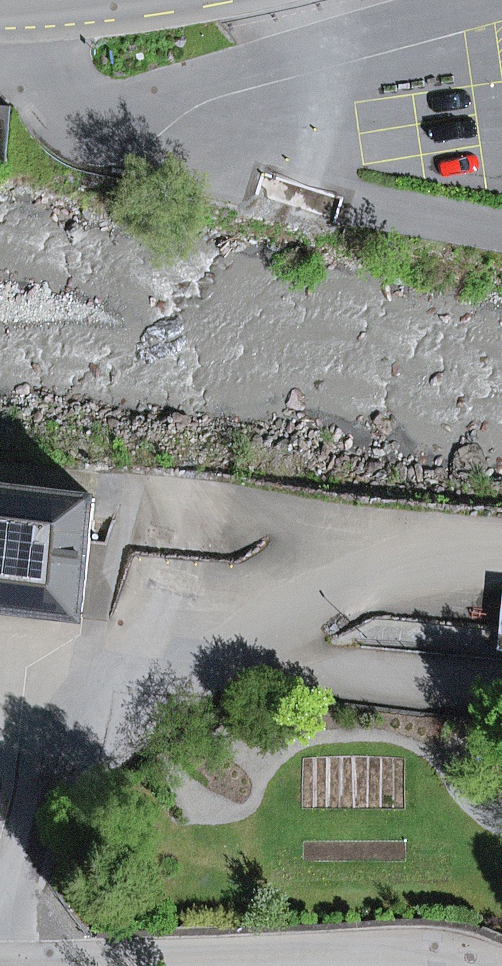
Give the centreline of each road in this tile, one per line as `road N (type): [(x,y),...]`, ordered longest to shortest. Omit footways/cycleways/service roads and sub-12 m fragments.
road 1 (tertiary): [(0,958),(360,950),(500,965)]
road 2 (residential): [(0,888),(64,771),(186,655)]
road 3 (residential): [(274,182),(247,0)]

